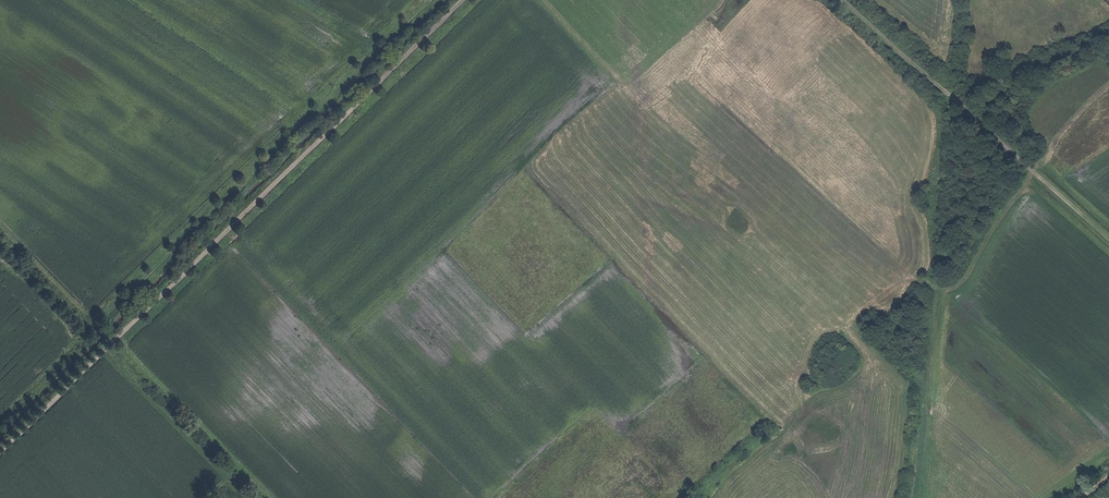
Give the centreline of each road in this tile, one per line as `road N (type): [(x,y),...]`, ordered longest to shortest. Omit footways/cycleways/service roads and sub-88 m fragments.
road 1 (track): [(464,0),(0,453)]
road 2 (track): [(840,0),(1108,240)]

